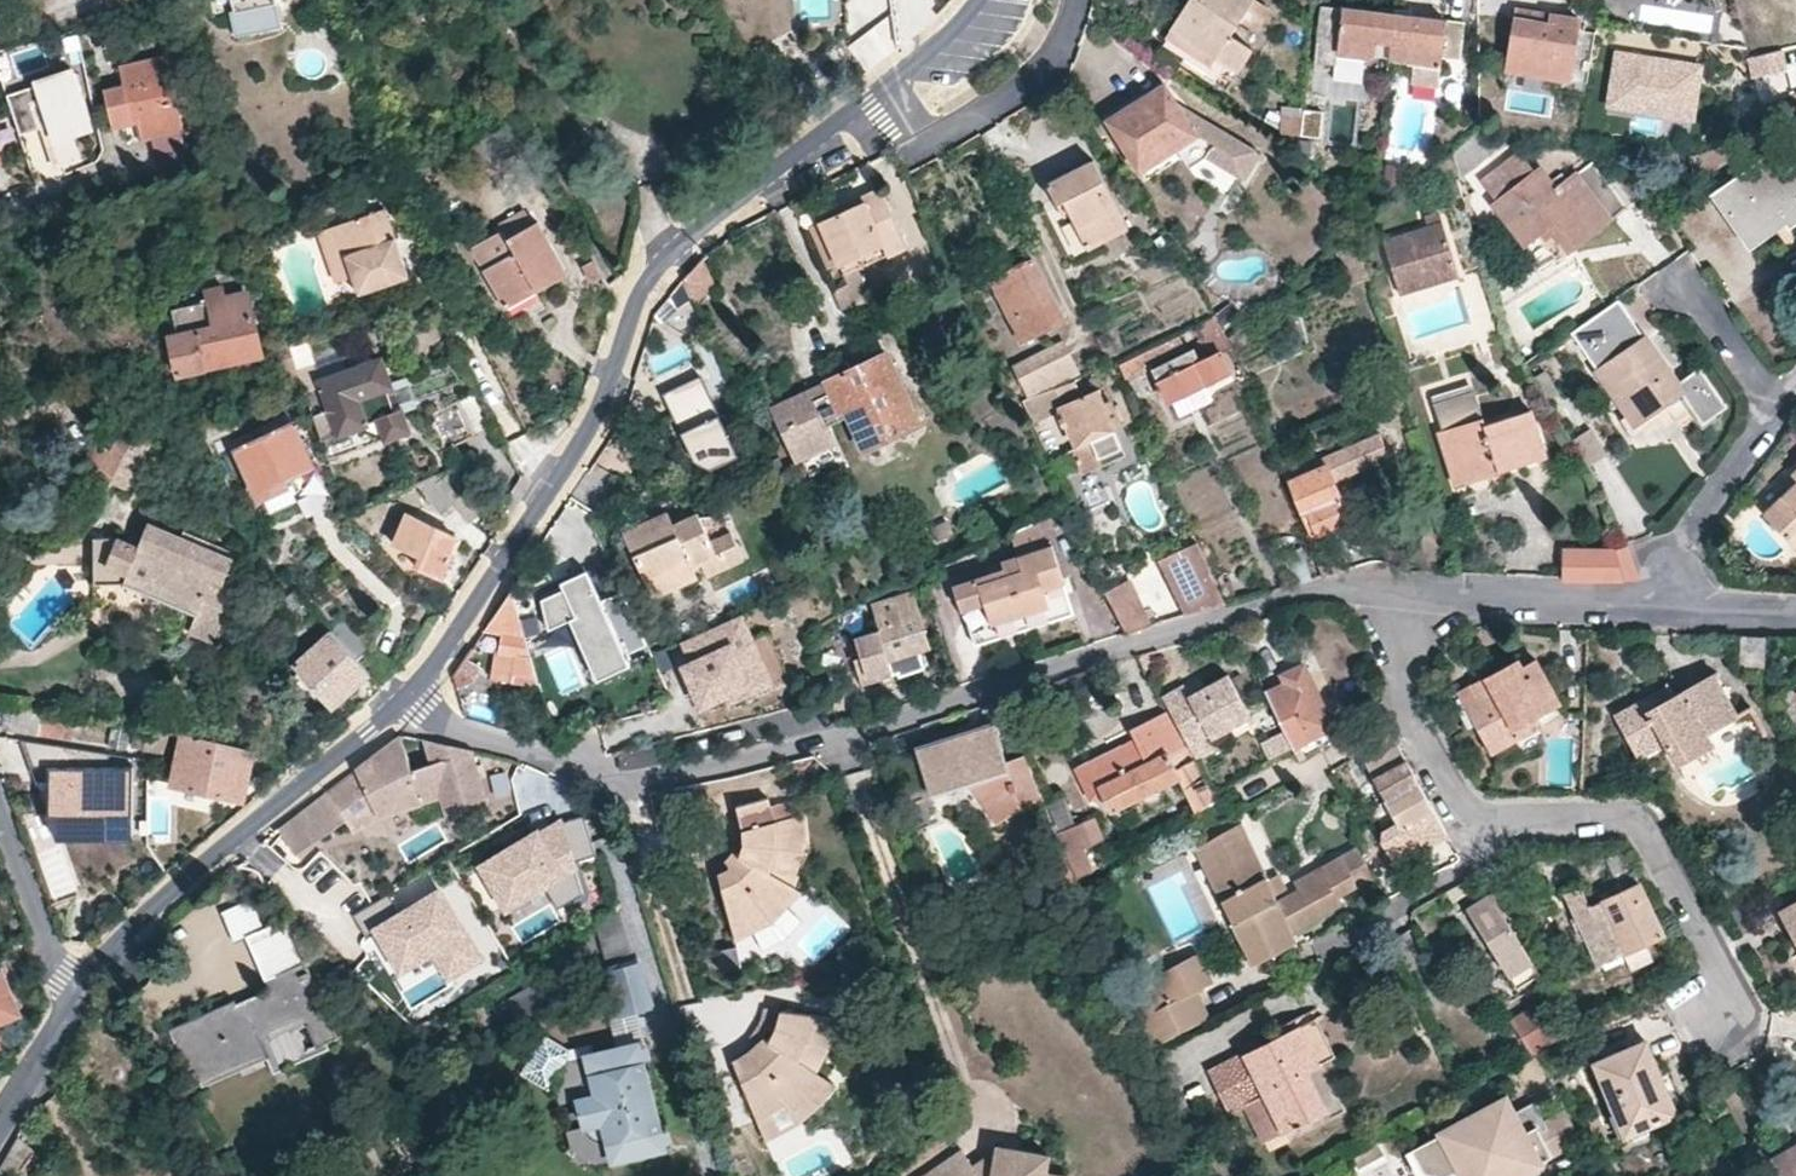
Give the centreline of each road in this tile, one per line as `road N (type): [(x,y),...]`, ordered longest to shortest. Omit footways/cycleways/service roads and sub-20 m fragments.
road 1 (residential): [(411,697),(451,723),(621,782),(874,719),(1342,586),(1400,586)]
road 2 (residential): [(411,697),(596,431),(649,287),(667,262),(736,198),(939,43),(979,0)]
road 3 (residential): [(1400,586),(1414,717),(1466,803),(1476,810),(1635,813),(1647,822),(1719,967),(1724,1006)]
road 4 (residential): [(80,1000),(165,894),(411,697)]
road 5 (residential): [(1400,586),(1677,602)]
road 6 (residential): [(1677,602),(1681,542),(1780,414)]
road 7 (residential): [(0,822),(80,1000)]
road 8 (residential): [(1678,279),(1780,414)]
road 9 (residential): [(0,1125),(80,1000)]

